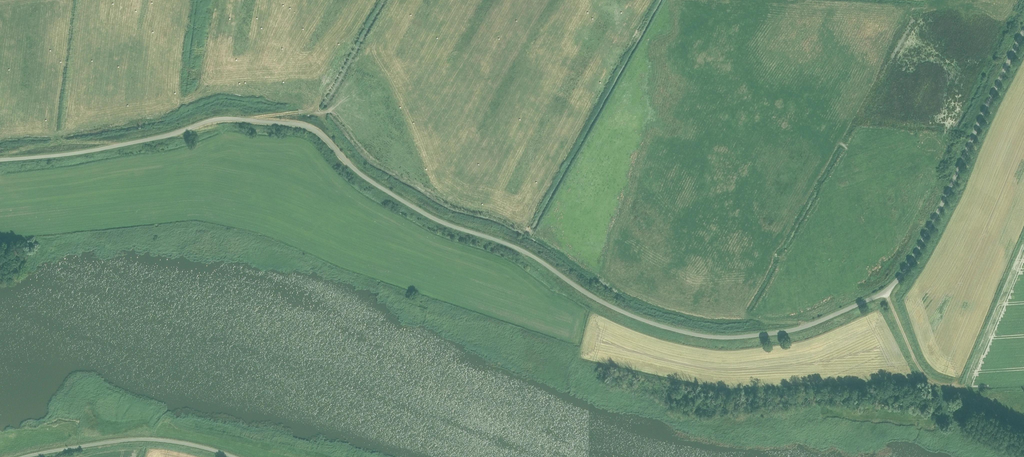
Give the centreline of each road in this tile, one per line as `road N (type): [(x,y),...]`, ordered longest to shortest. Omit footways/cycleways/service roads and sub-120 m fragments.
road 1 (unclassified): [(885,292),(787,331),(717,337),(667,328),(592,297),(521,250),(431,217),(302,125),(218,119),(102,149),(0,159)]
road 2 (unclassified): [(885,292),(946,196),(1023,31)]
road 3 (unclassified): [(234,456),(150,440),(25,456)]
road 4 (unclassified): [(957,387),(919,367),(885,292)]

